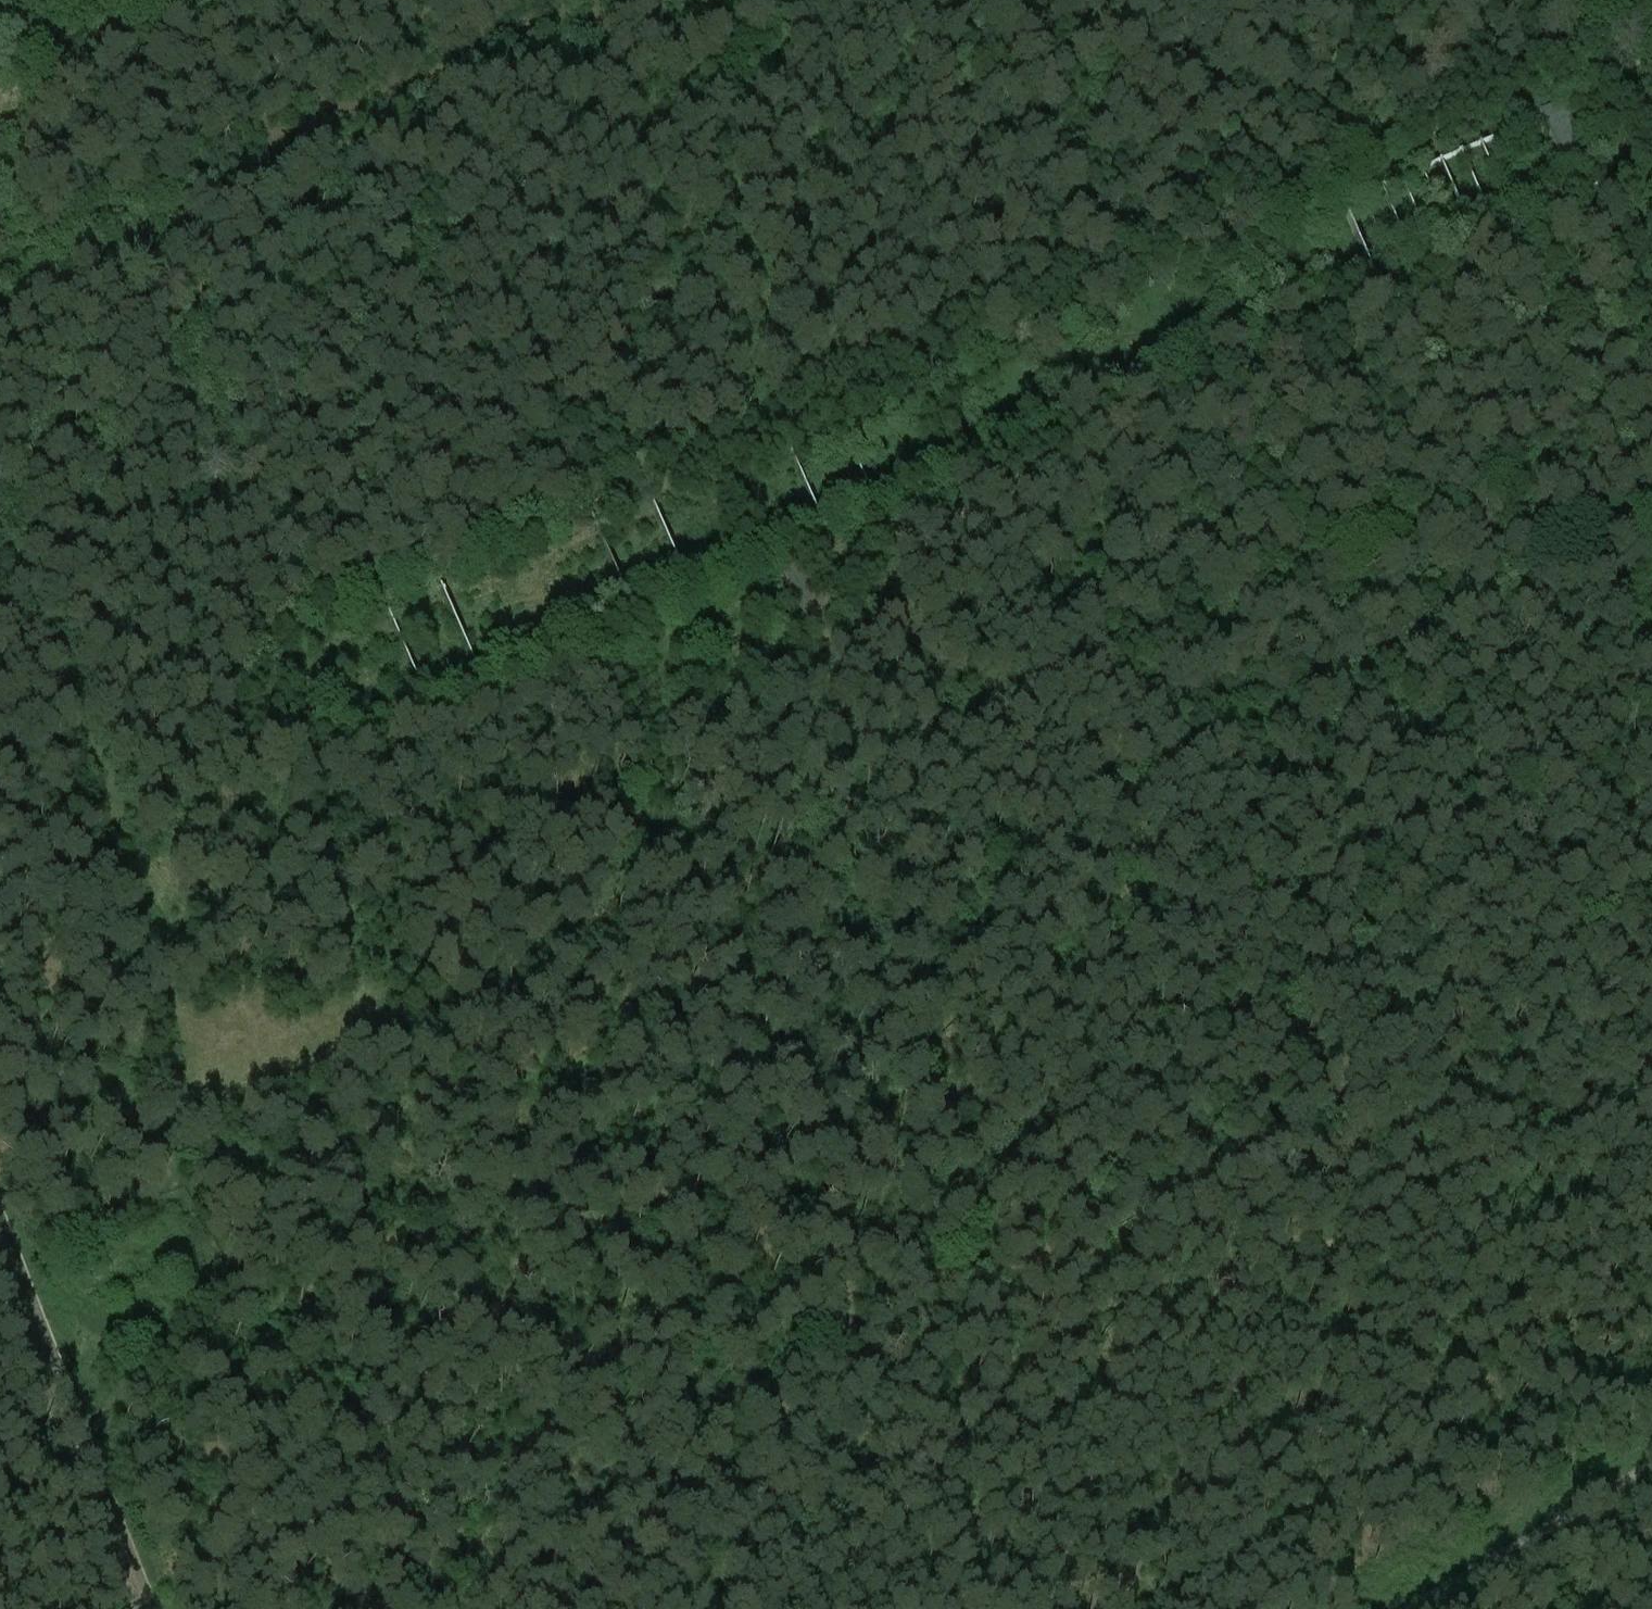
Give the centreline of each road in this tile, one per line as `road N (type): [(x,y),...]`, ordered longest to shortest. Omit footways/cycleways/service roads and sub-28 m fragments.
road 1 (unclassified): [(0,1172),(159,1608)]
road 2 (track): [(1651,1461),(1386,1608)]

